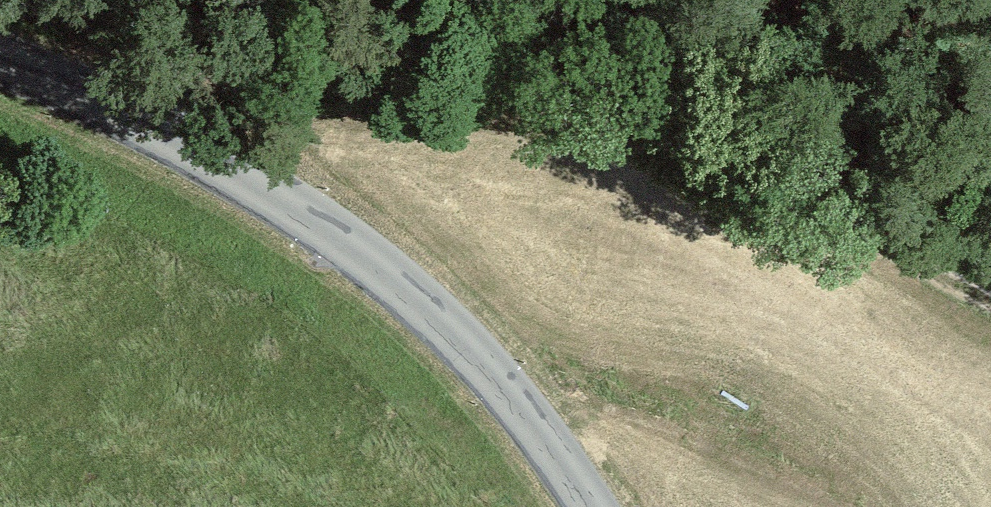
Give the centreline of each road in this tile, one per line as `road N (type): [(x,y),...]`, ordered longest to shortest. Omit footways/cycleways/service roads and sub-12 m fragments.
road 1 (track): [(124,108),(380,98),(612,133),(990,283)]
road 2 (tertiary): [(592,506),(526,411),(462,340),(349,241),(124,108),(0,55)]

